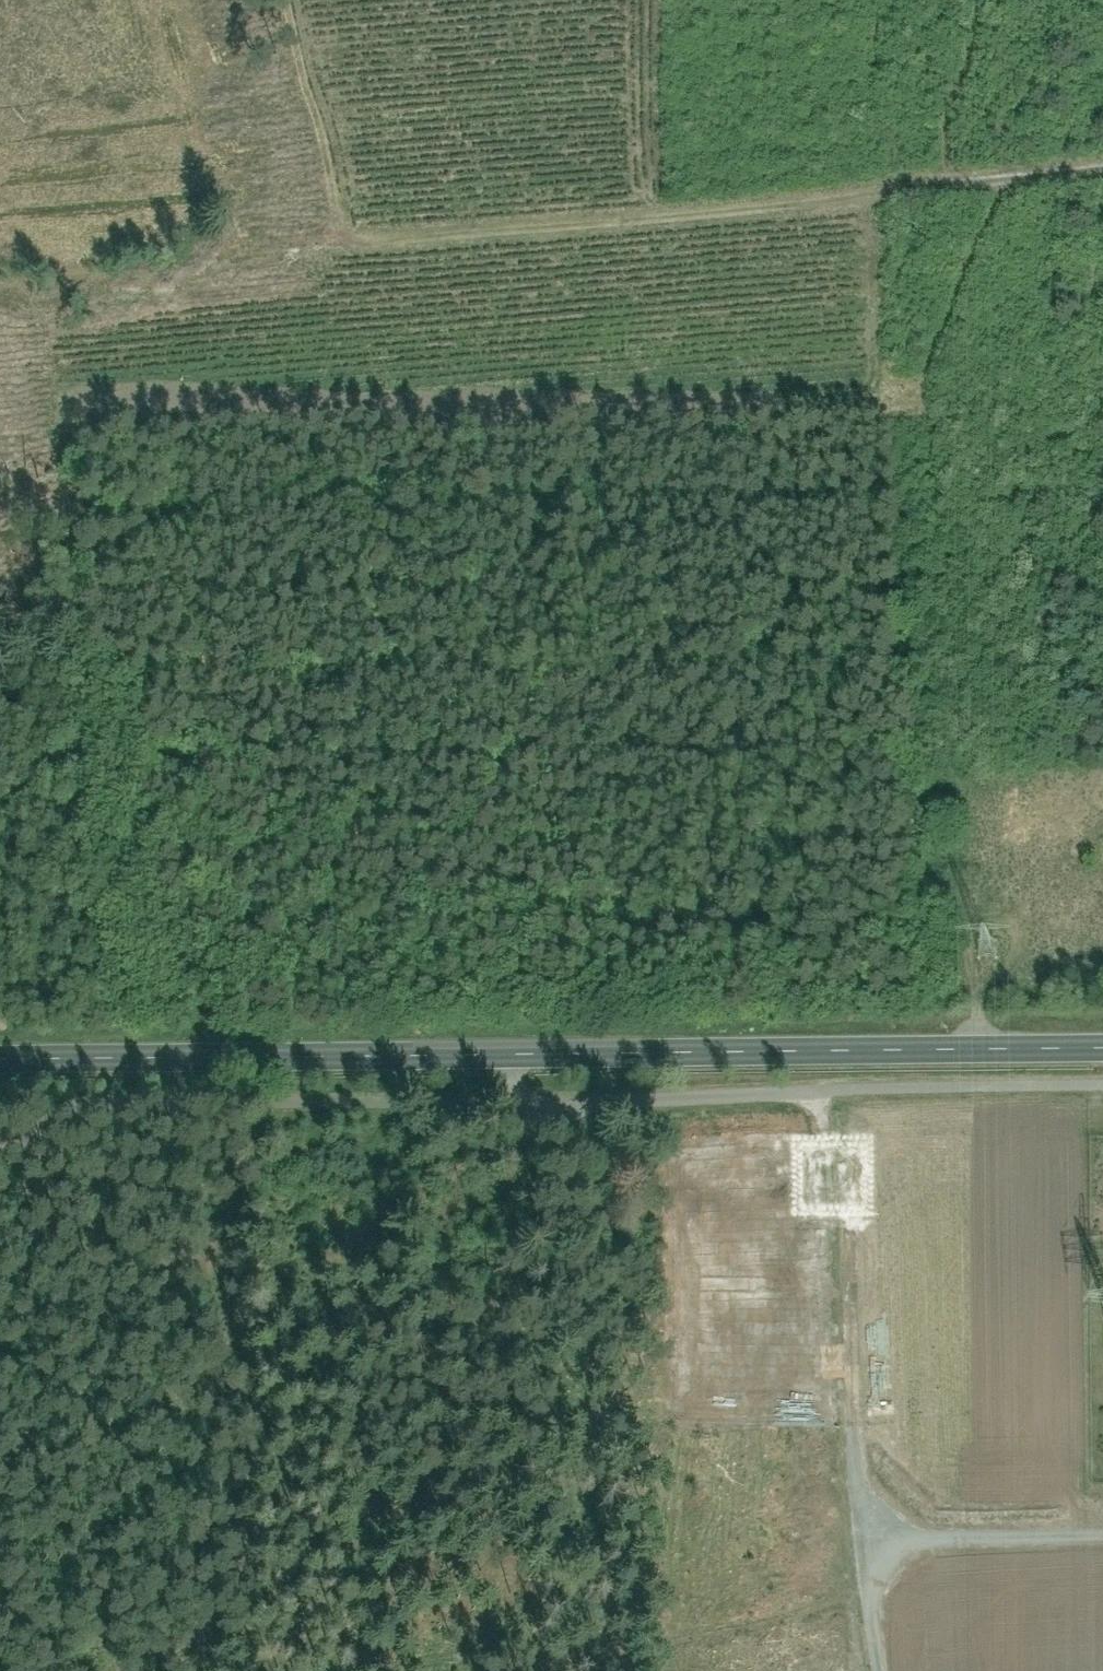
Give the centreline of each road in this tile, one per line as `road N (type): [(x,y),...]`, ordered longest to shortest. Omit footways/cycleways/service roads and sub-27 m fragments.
road 1 (tertiary): [(0,1063),(1102,1052)]
road 2 (track): [(867,1670),(852,1054)]

